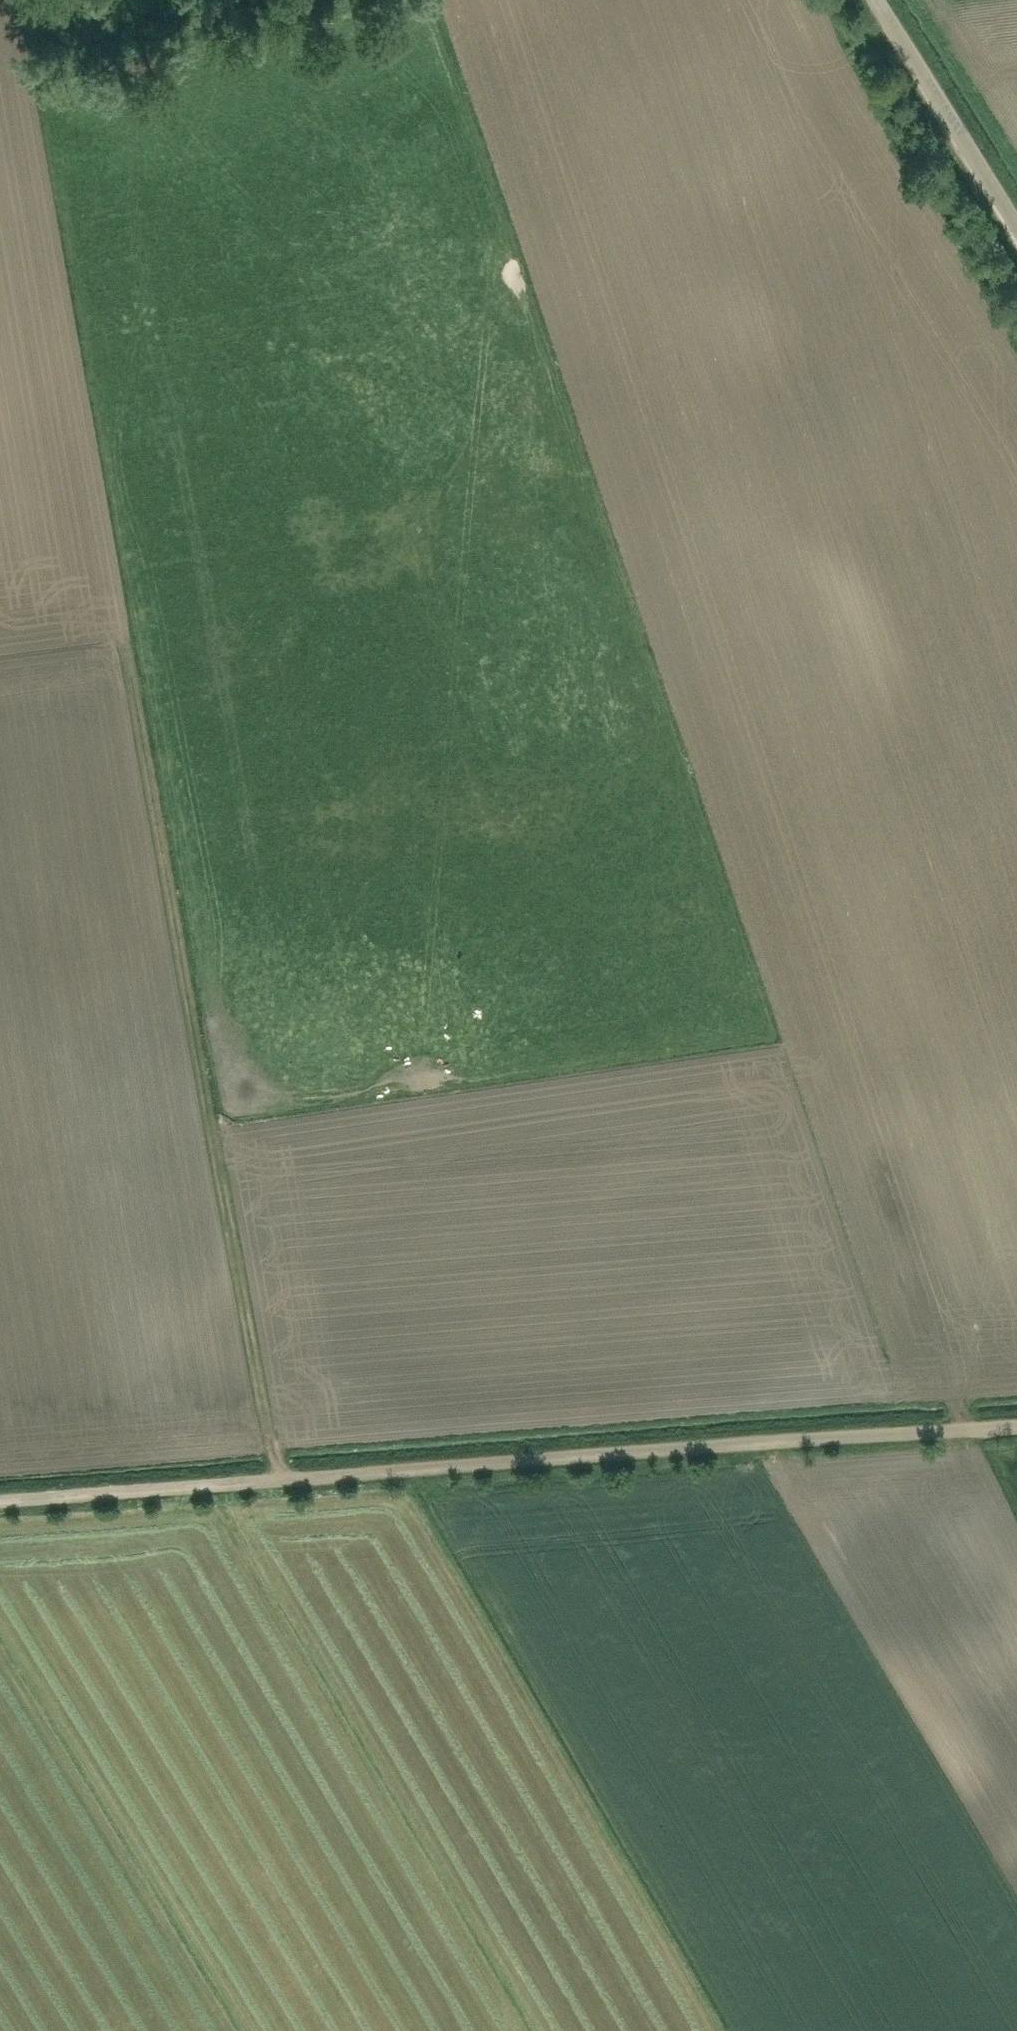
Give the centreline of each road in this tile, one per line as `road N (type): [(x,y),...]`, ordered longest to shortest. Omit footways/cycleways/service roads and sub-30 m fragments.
road 1 (track): [(1016,1425),(0,1501)]
road 2 (unclassified): [(874,0),(1016,233)]

